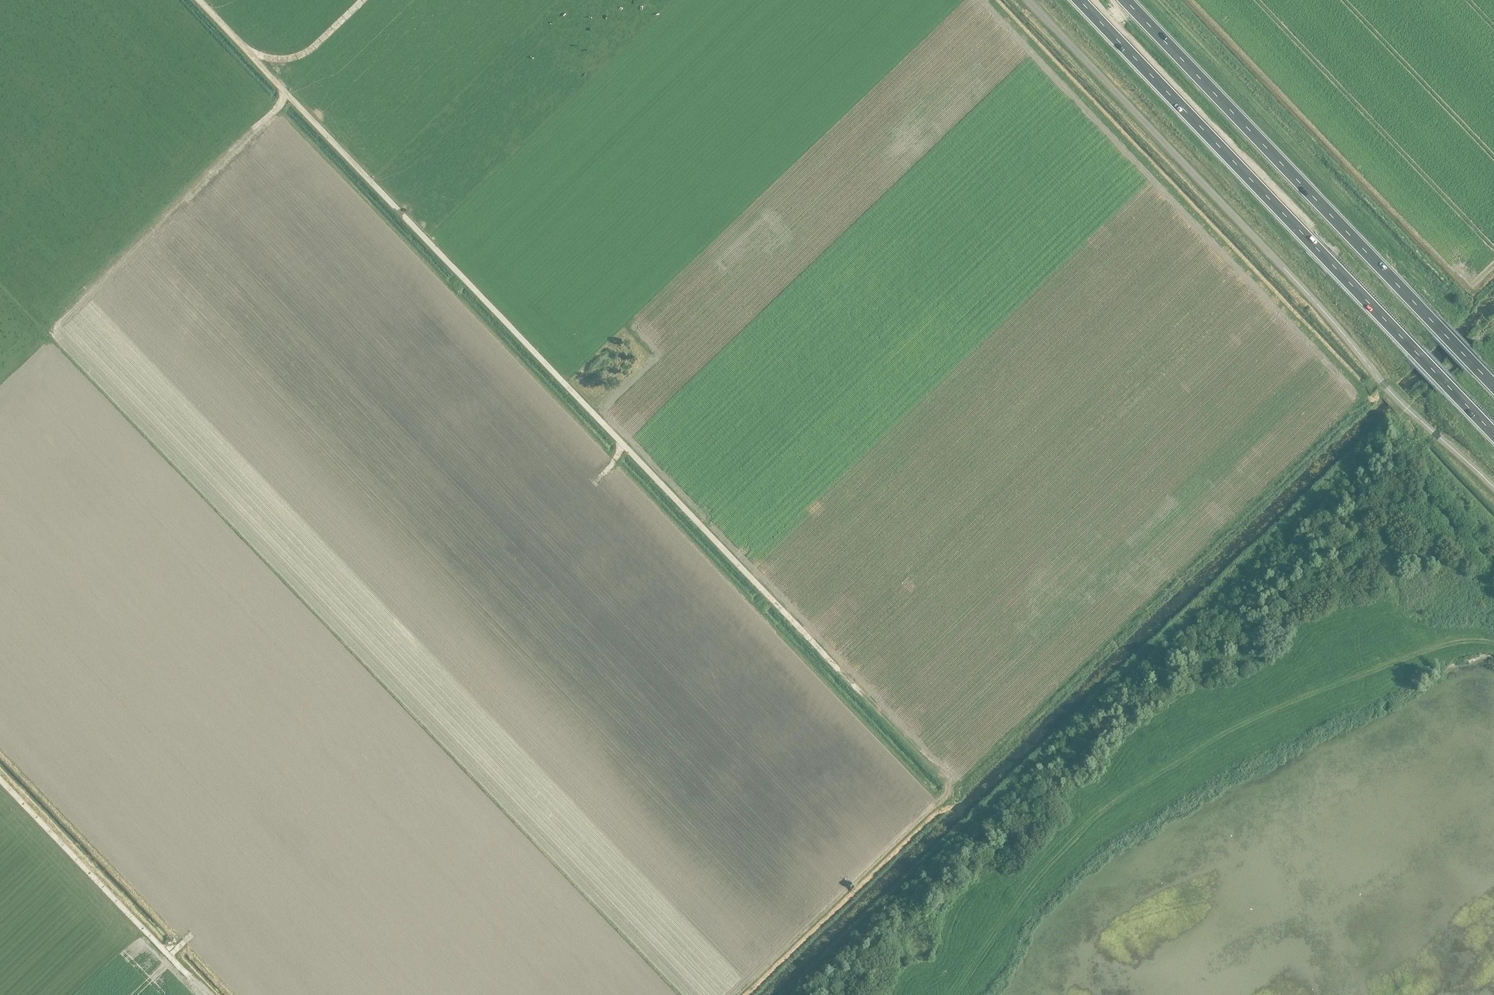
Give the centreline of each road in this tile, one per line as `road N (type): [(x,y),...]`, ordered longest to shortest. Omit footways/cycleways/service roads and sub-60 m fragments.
road 1 (unclassified): [(1493,494),(1026,0)]
road 2 (trunk): [(1077,0),(1493,433)]
road 3 (trunk): [(1493,388),(1125,0)]

